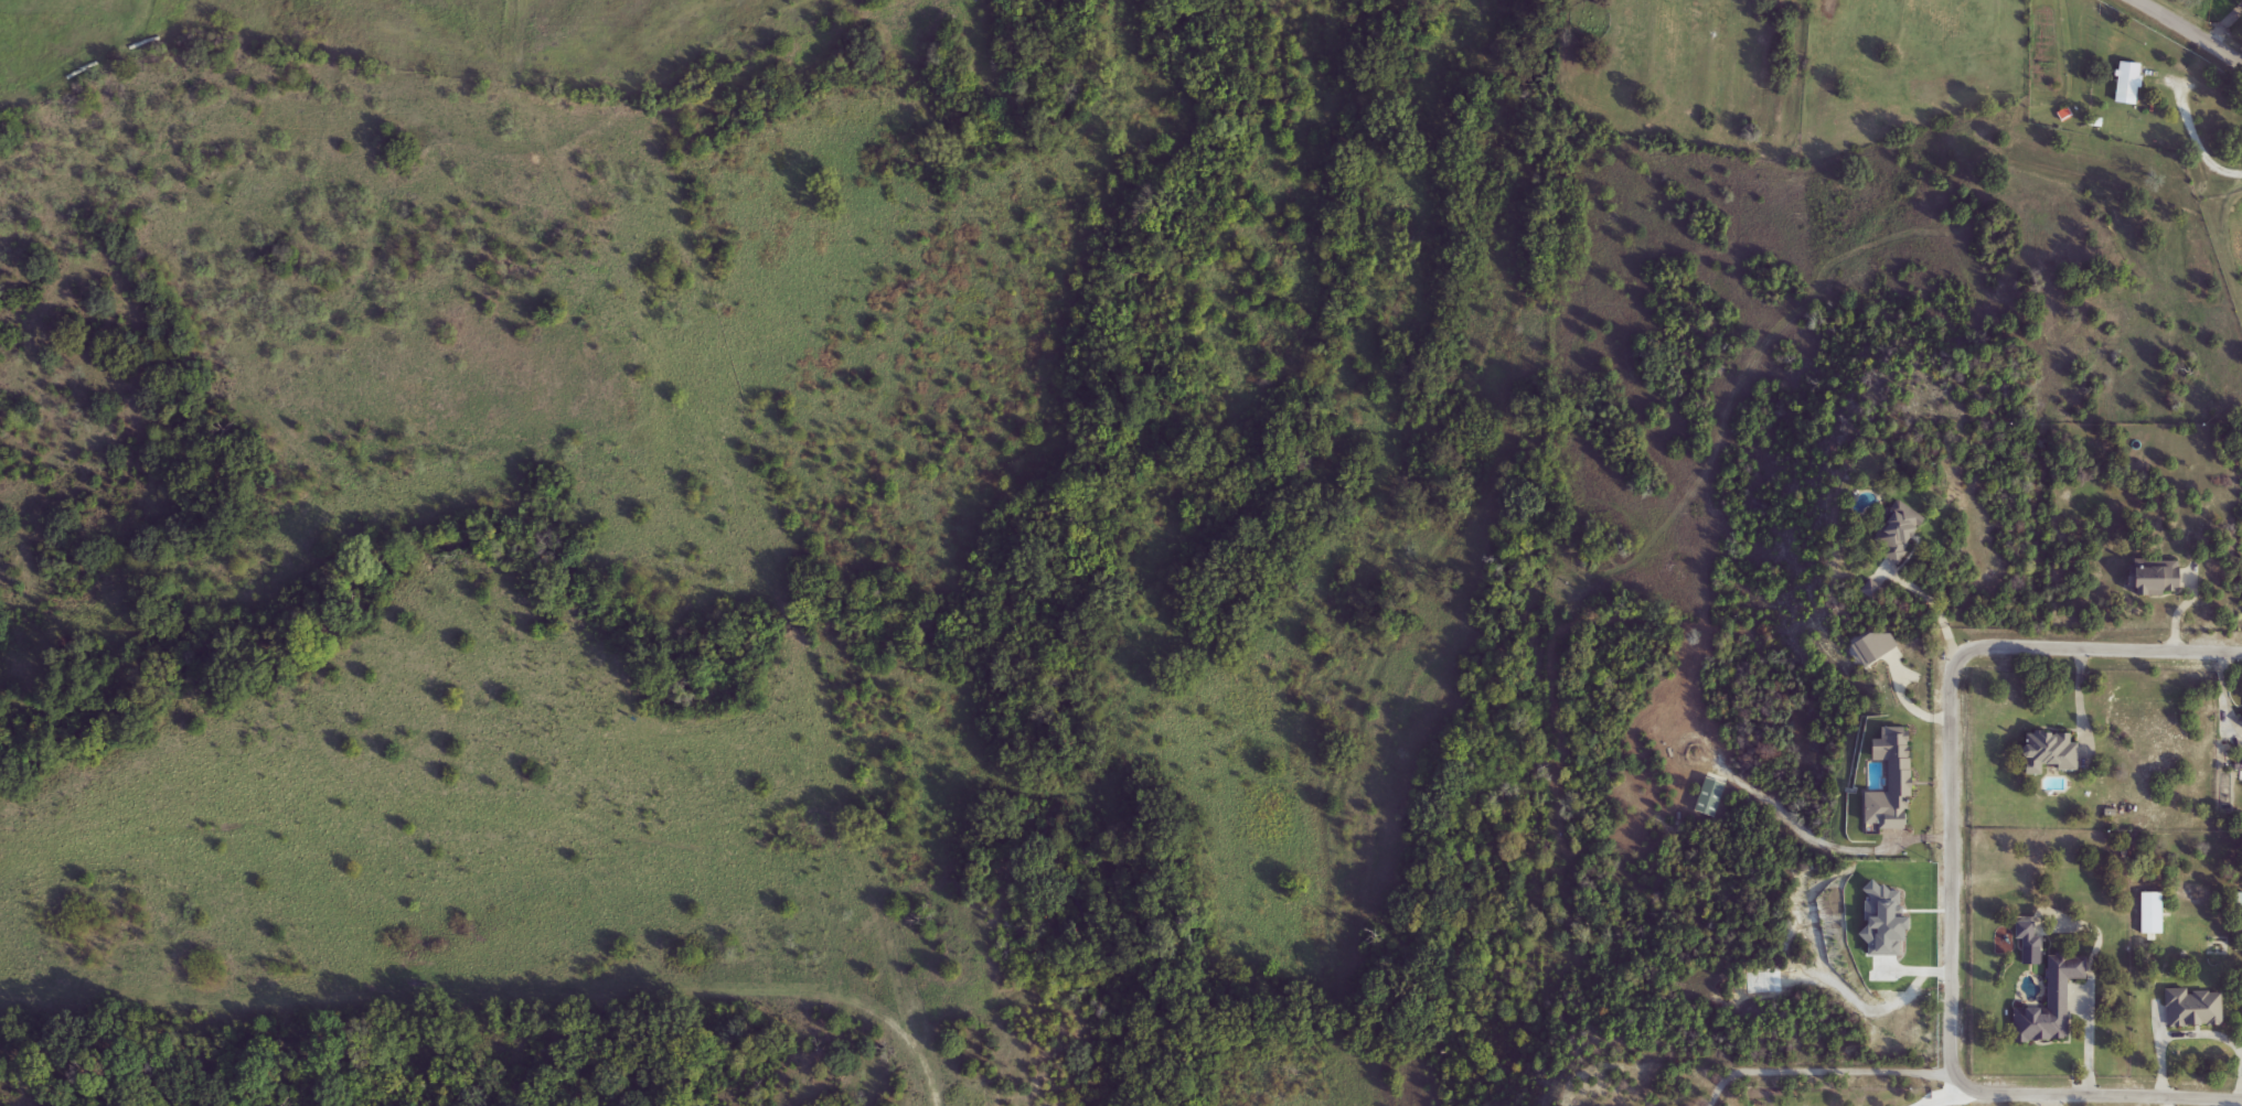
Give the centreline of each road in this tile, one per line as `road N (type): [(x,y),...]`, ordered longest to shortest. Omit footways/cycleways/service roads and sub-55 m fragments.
road 1 (residential): [(2241,1100),(2025,1096),(1963,1074),(1943,708),(1958,646),(2241,649)]
road 2 (tertiary): [(2241,68),(2135,0)]

